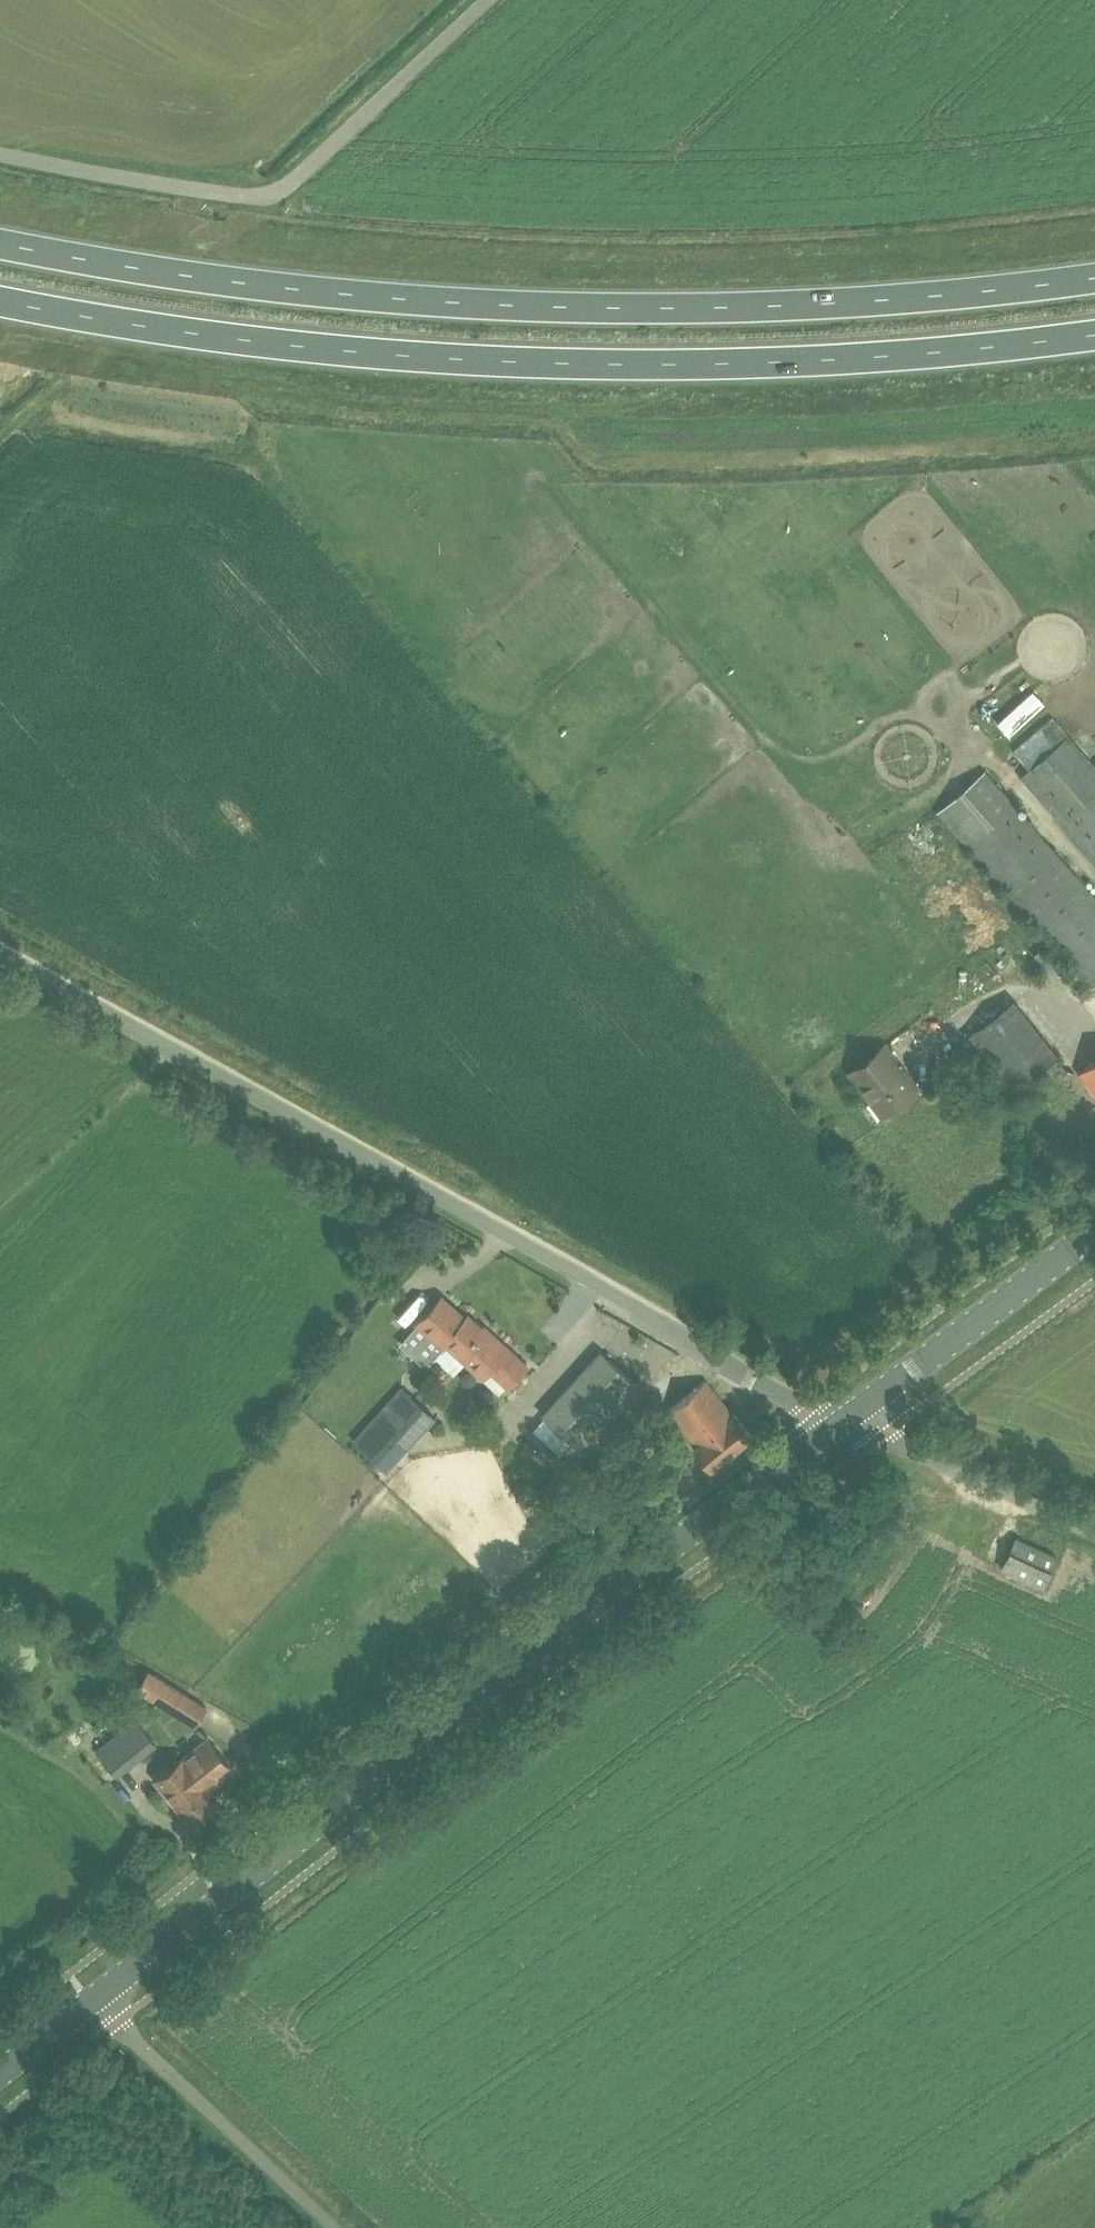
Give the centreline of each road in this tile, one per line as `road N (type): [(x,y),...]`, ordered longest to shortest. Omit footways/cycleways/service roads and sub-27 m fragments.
road 1 (trunk): [(0,298),(238,338),(501,360),(725,363),(1094,334)]
road 2 (trunk): [(1094,277),(887,299),(472,304),(236,281),(0,244)]
road 3 (unclassified): [(840,1424),(0,954)]
road 4 (tertiary): [(93,2004),(840,1424)]
road 5 (unclassified): [(0,151),(262,196),(310,165),(488,0)]
road 6 (unclassified): [(332,2227),(93,2004)]
road 7 (tertiary): [(840,1424),(1094,1234)]
road 8 (unclassified): [(1094,1534),(840,1424)]

